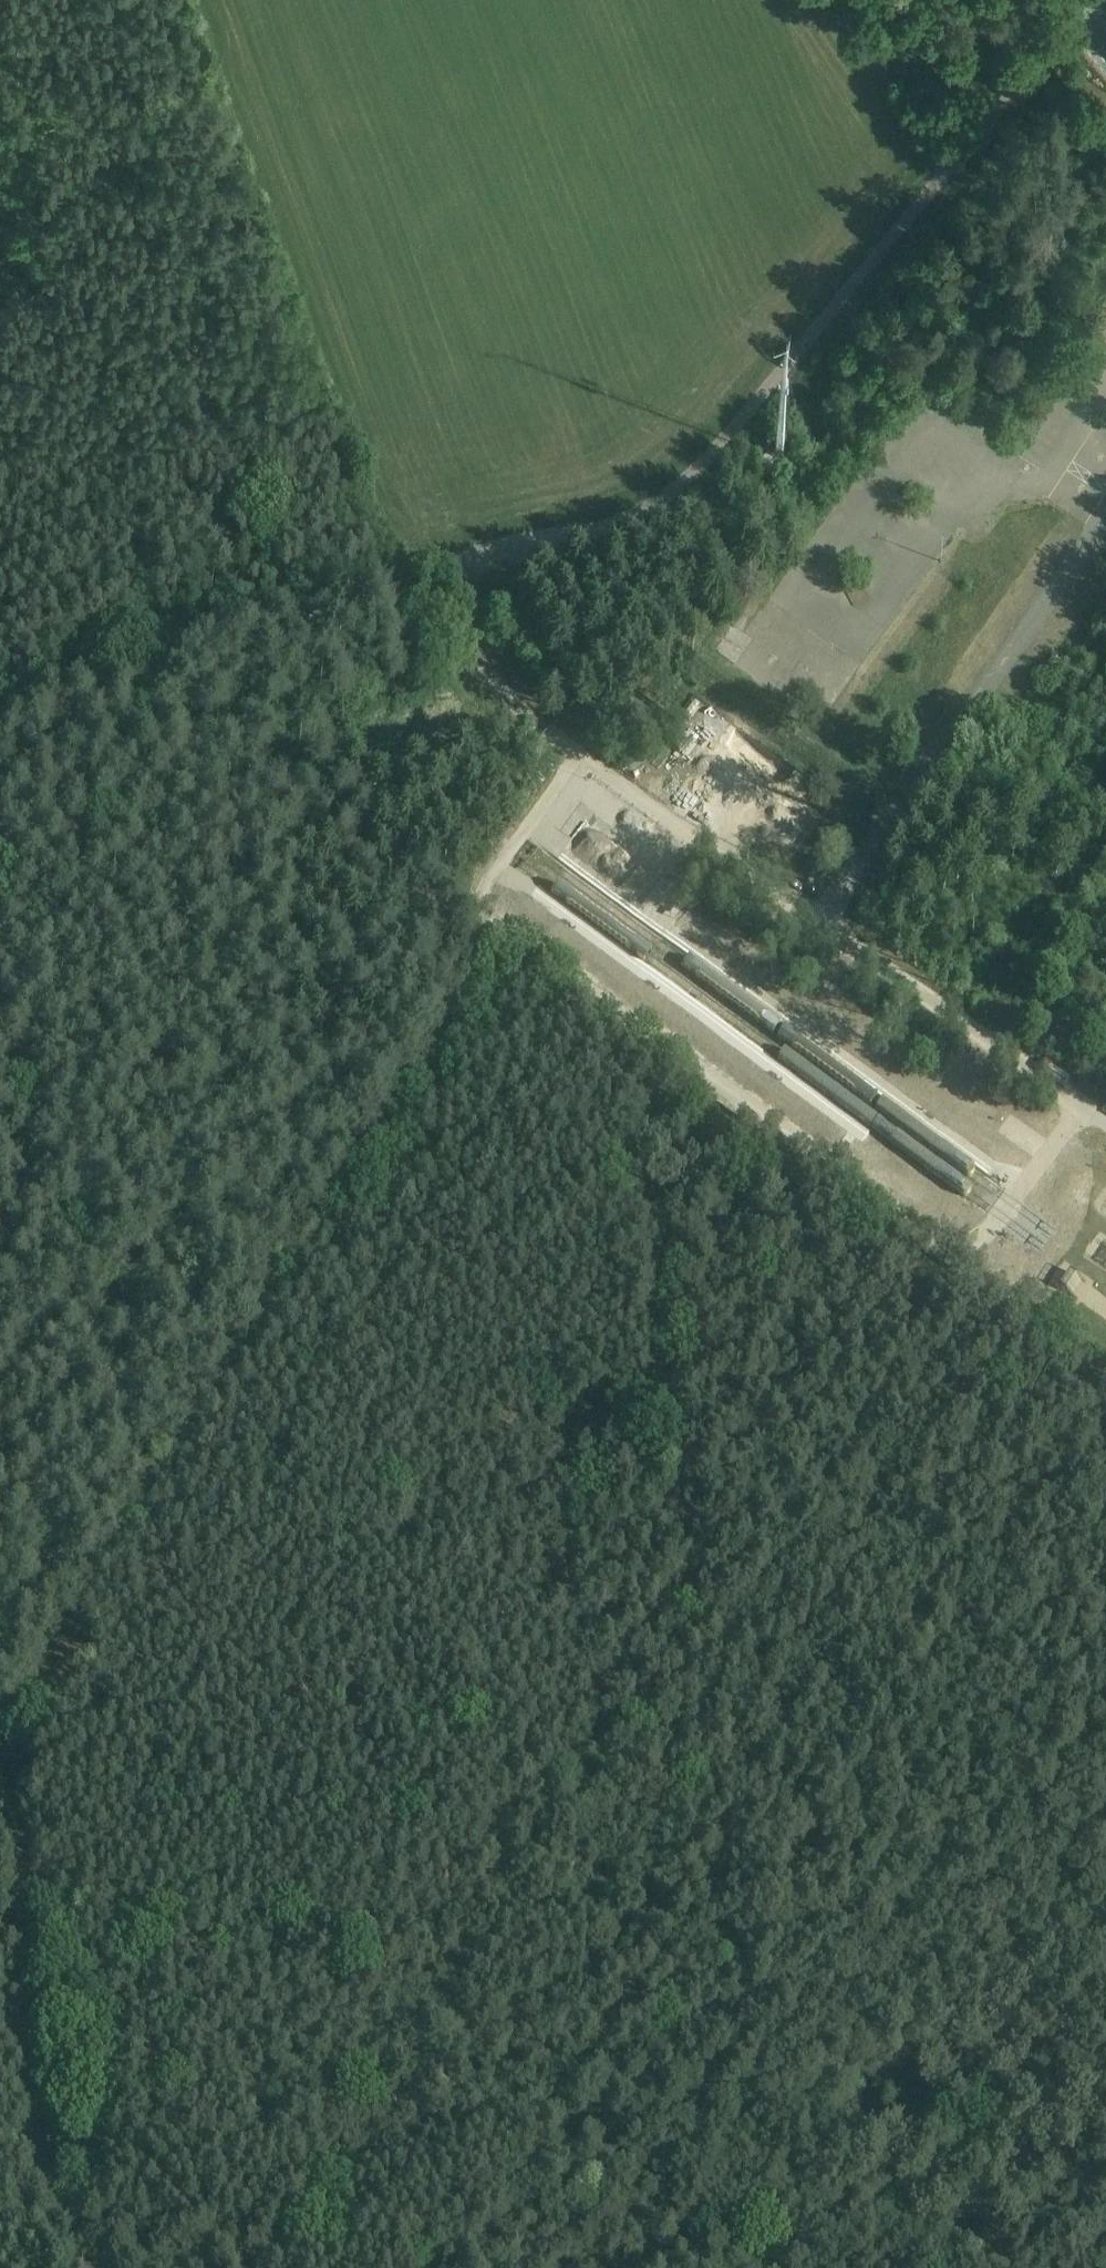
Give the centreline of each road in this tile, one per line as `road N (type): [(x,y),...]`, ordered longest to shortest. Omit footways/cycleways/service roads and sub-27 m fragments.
road 1 (track): [(62,691),(86,720),(205,778),(263,950),(312,1137),(350,1167),(593,1186),(639,1218),(658,1278),(784,2267)]
road 2 (unclassified): [(0,710),(663,505),(725,444),(1091,0)]

